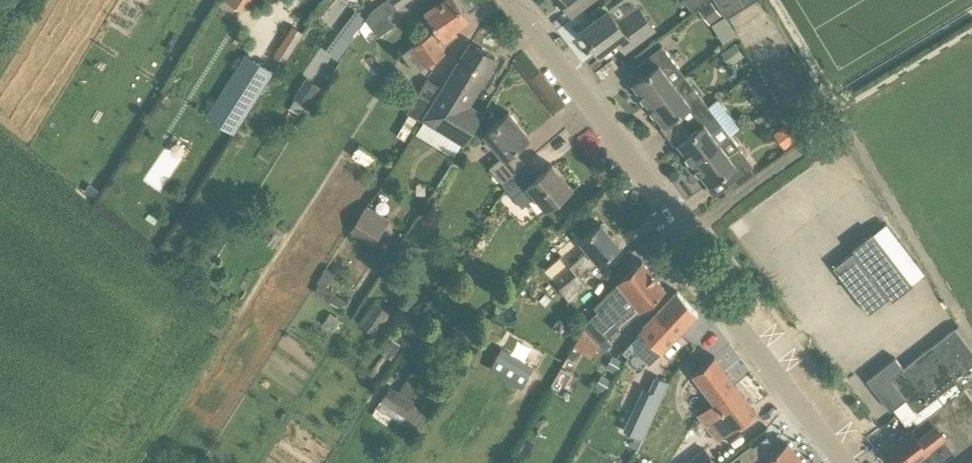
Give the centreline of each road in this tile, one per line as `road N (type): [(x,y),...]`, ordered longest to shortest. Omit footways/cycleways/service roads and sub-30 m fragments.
road 1 (tertiary): [(843,462),(706,283),(672,216),(517,0)]

